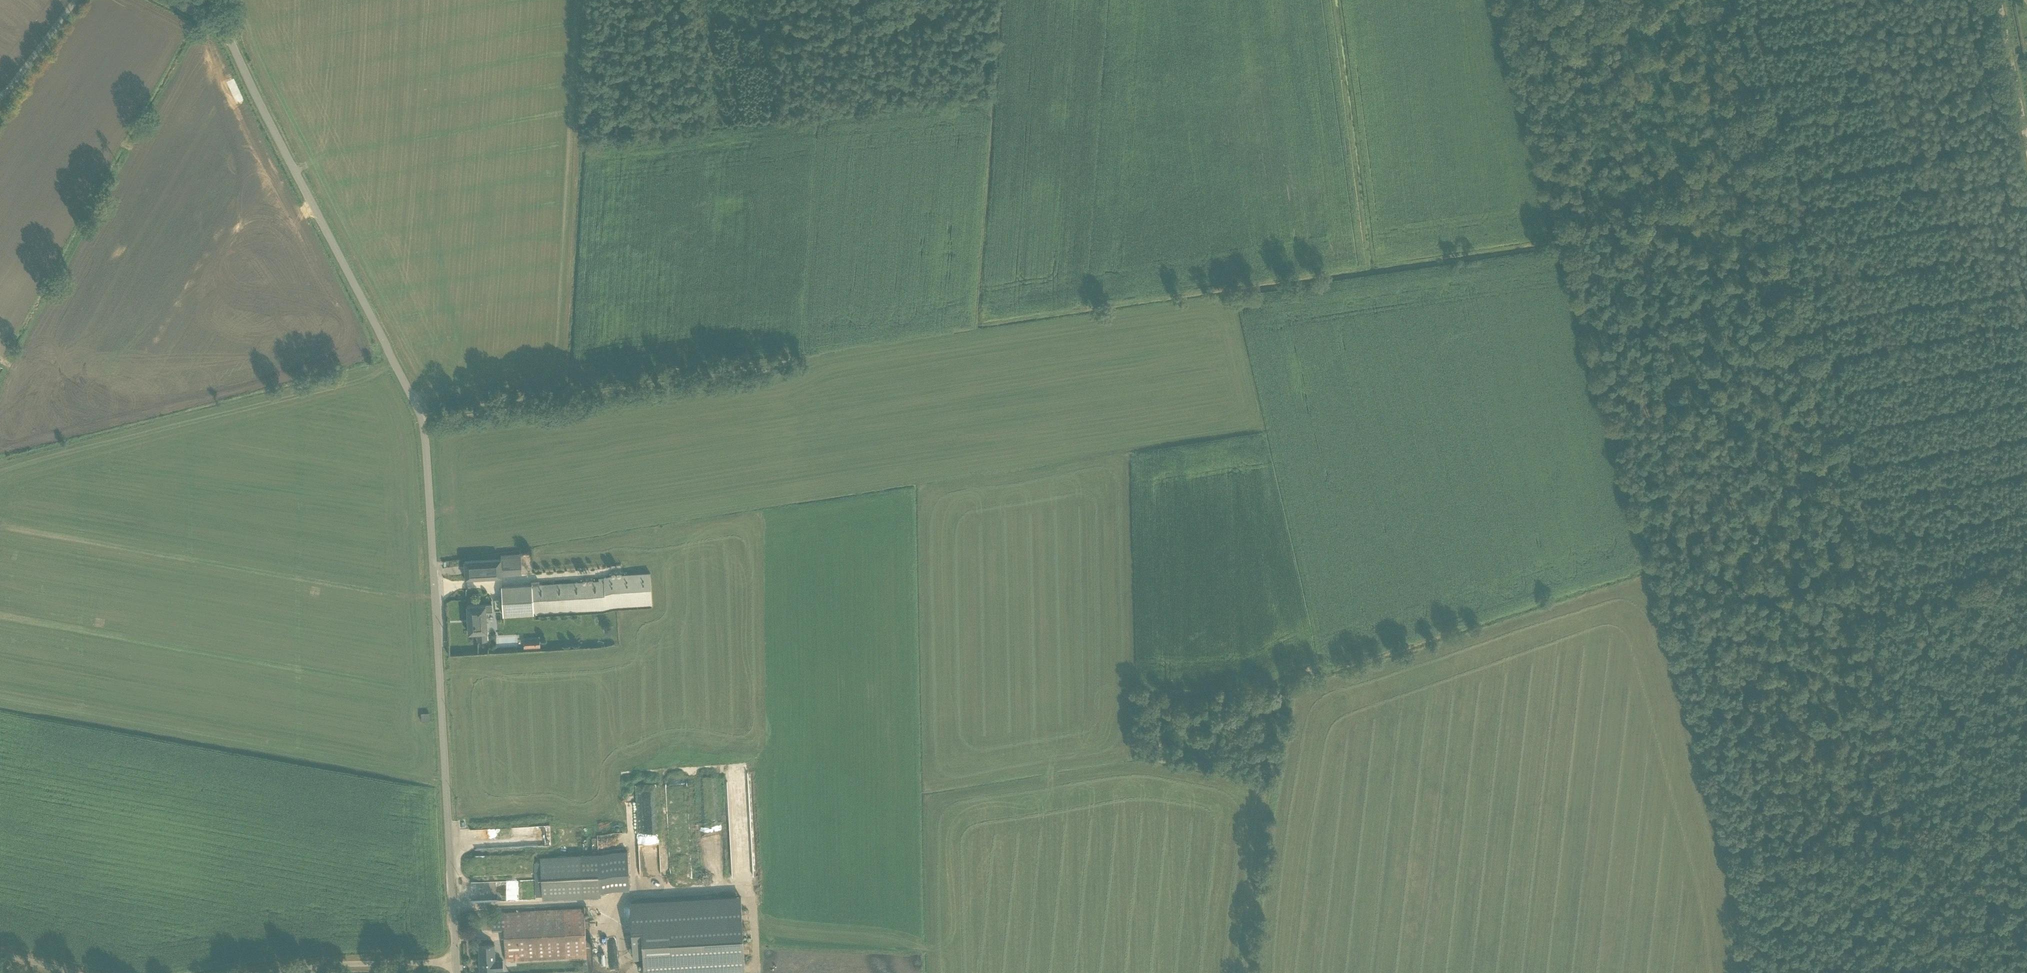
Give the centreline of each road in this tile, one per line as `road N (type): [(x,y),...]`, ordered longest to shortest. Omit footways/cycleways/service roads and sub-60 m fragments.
road 1 (unclassified): [(194,10),(233,47),(422,408),(457,954)]
road 2 (track): [(1735,0),(1929,972)]
road 3 (track): [(1324,667),(1291,676),(1284,687),(1245,972)]
road 4 (unclassified): [(228,972),(331,959),(457,954)]
road 5 (track): [(1856,606),(2026,575)]

